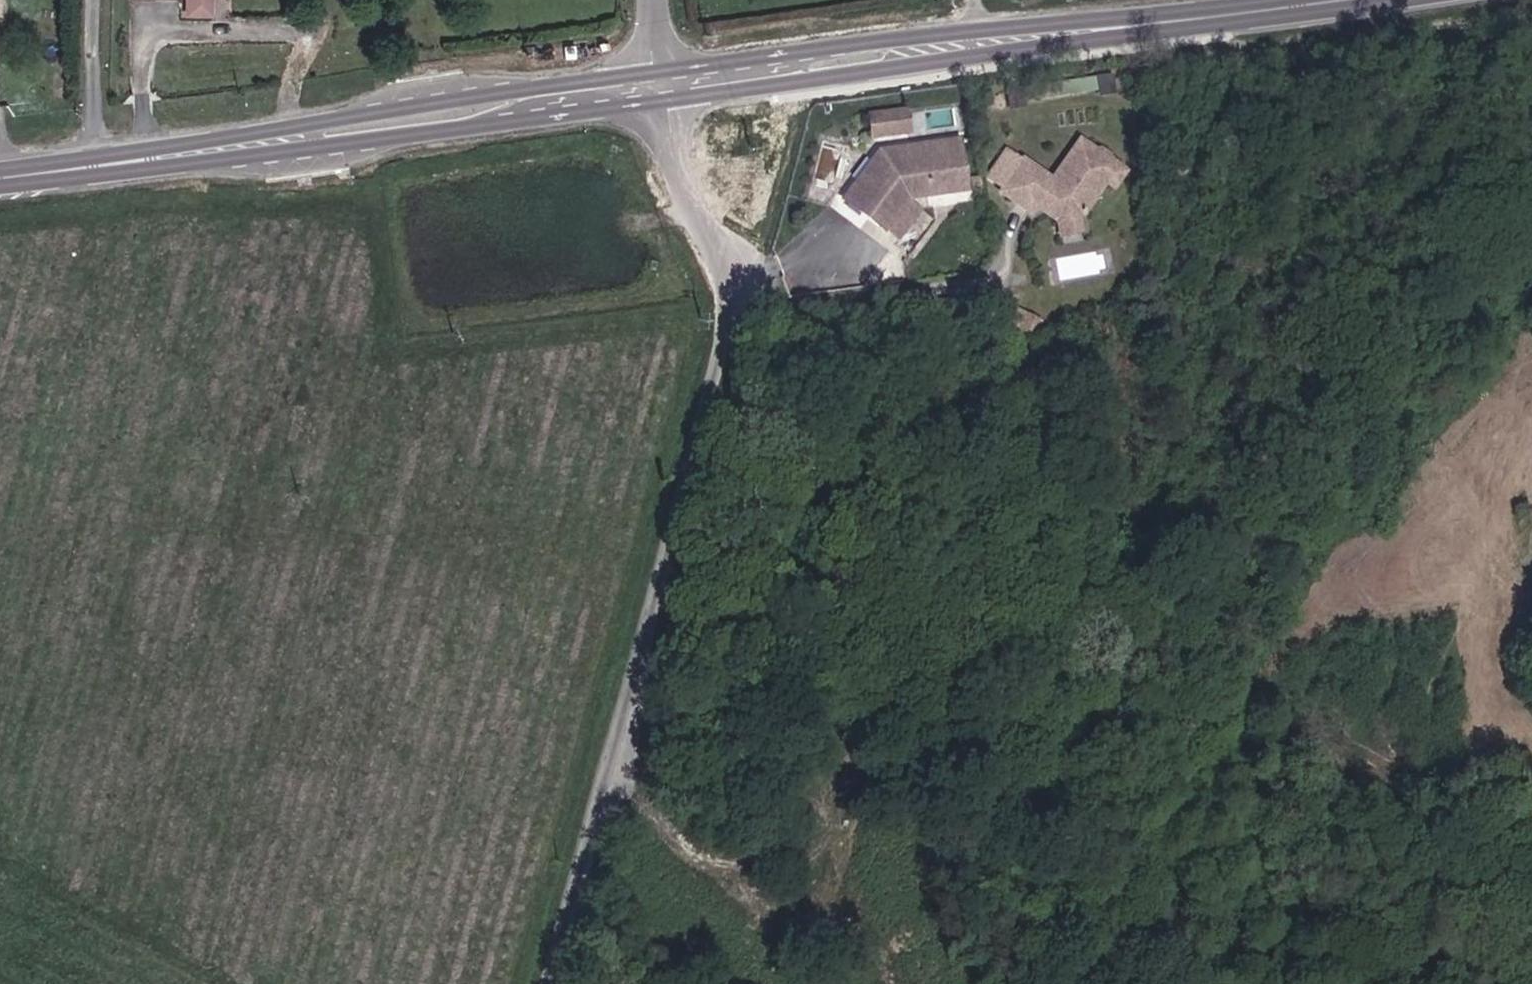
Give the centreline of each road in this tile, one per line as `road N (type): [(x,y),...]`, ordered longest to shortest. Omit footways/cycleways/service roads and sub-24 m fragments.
road 1 (tertiary): [(796,64),(761,228),(555,983)]
road 2 (secondary): [(654,82),(0,166)]
road 3 (secondary): [(1287,0),(796,64)]
road 4 (secondary): [(796,64),(654,82)]

